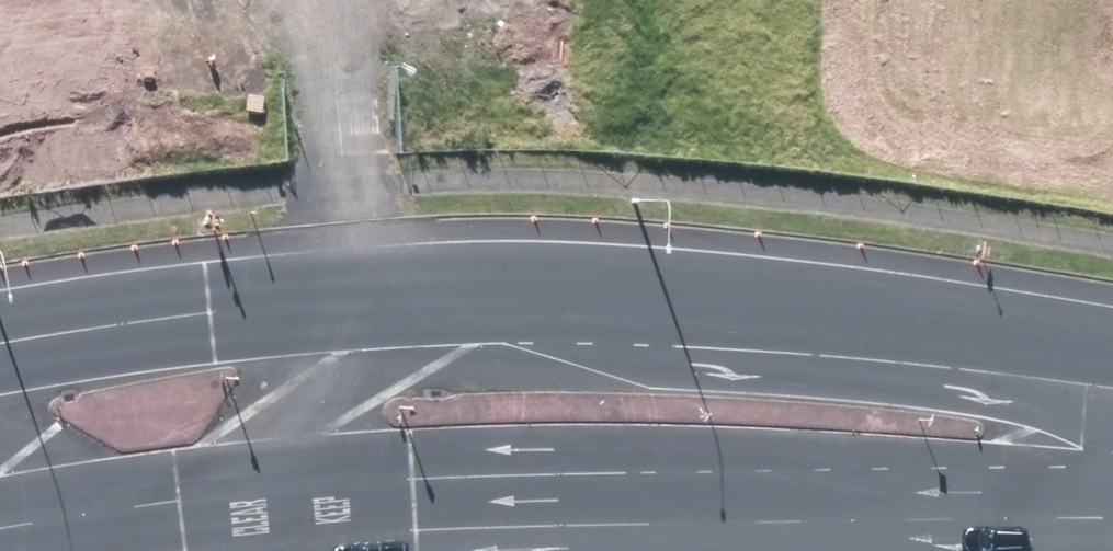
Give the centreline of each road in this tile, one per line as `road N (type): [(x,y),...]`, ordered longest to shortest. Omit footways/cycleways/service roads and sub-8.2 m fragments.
road 1 (secondary): [(0,334),(384,291),(559,291),(704,311),(879,352),(1112,432)]
road 2 (secondary): [(1112,481),(902,522),(733,537),(319,550)]

